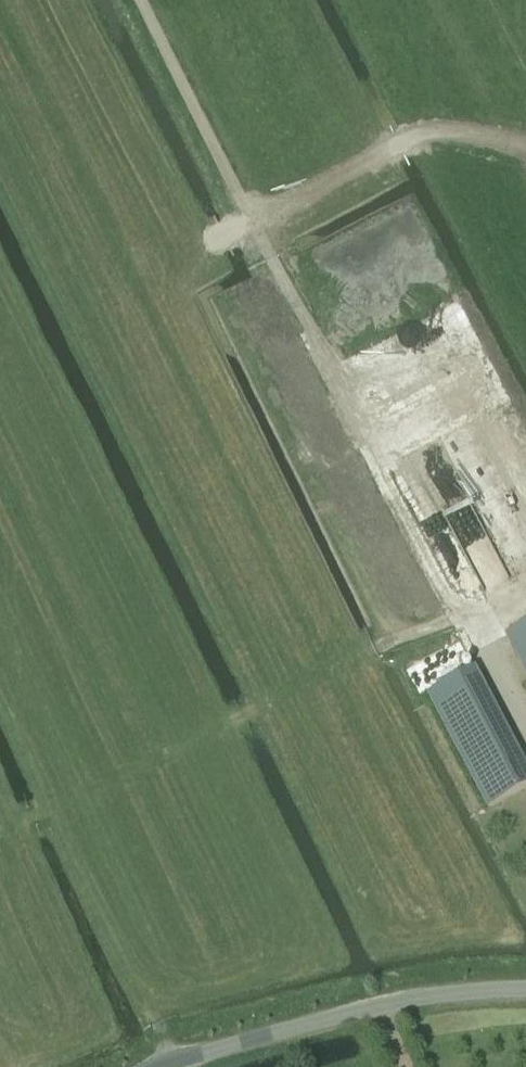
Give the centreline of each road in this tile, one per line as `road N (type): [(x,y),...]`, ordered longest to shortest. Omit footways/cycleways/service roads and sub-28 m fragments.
road 1 (track): [(146,0),(309,324),(403,456),(483,608),(376,647),(206,738),(0,831)]
road 2 (unclassified): [(162,1066),(379,1008),(525,991)]

